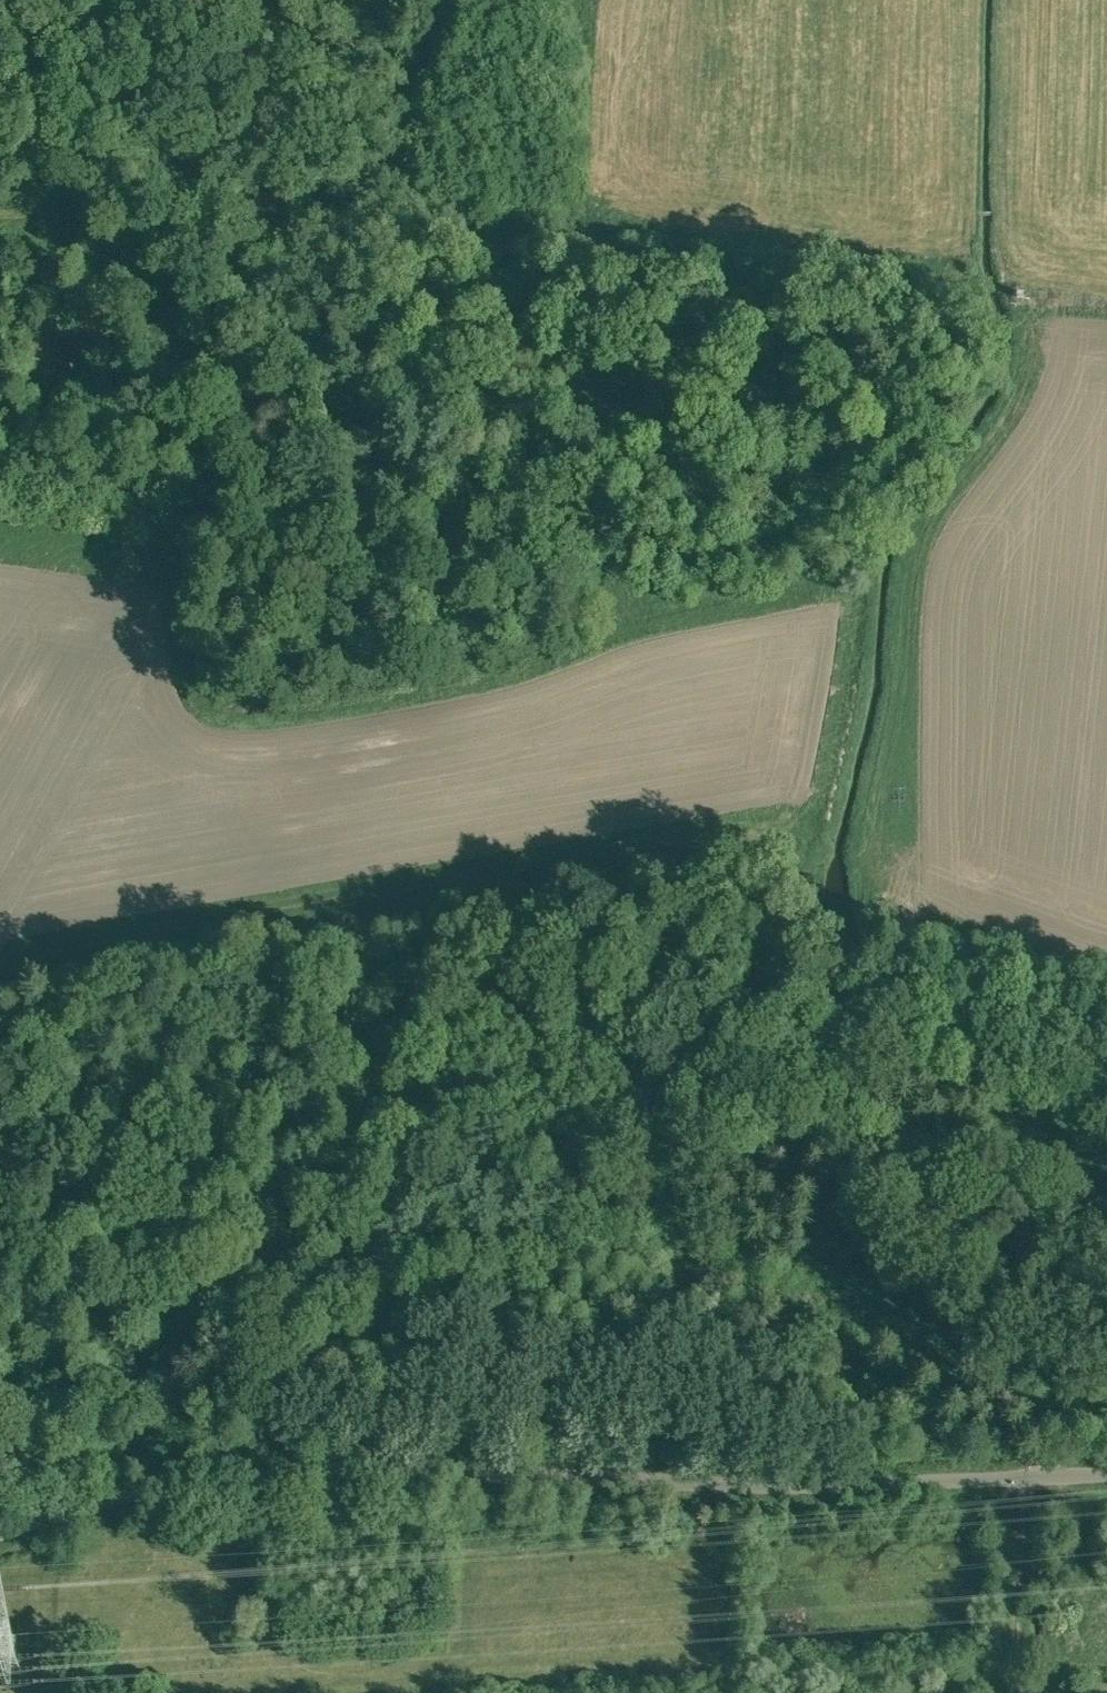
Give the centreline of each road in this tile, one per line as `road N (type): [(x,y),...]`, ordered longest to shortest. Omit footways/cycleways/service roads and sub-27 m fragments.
road 1 (unclassified): [(1106,1475),(355,1475),(103,1500),(0,1529)]

